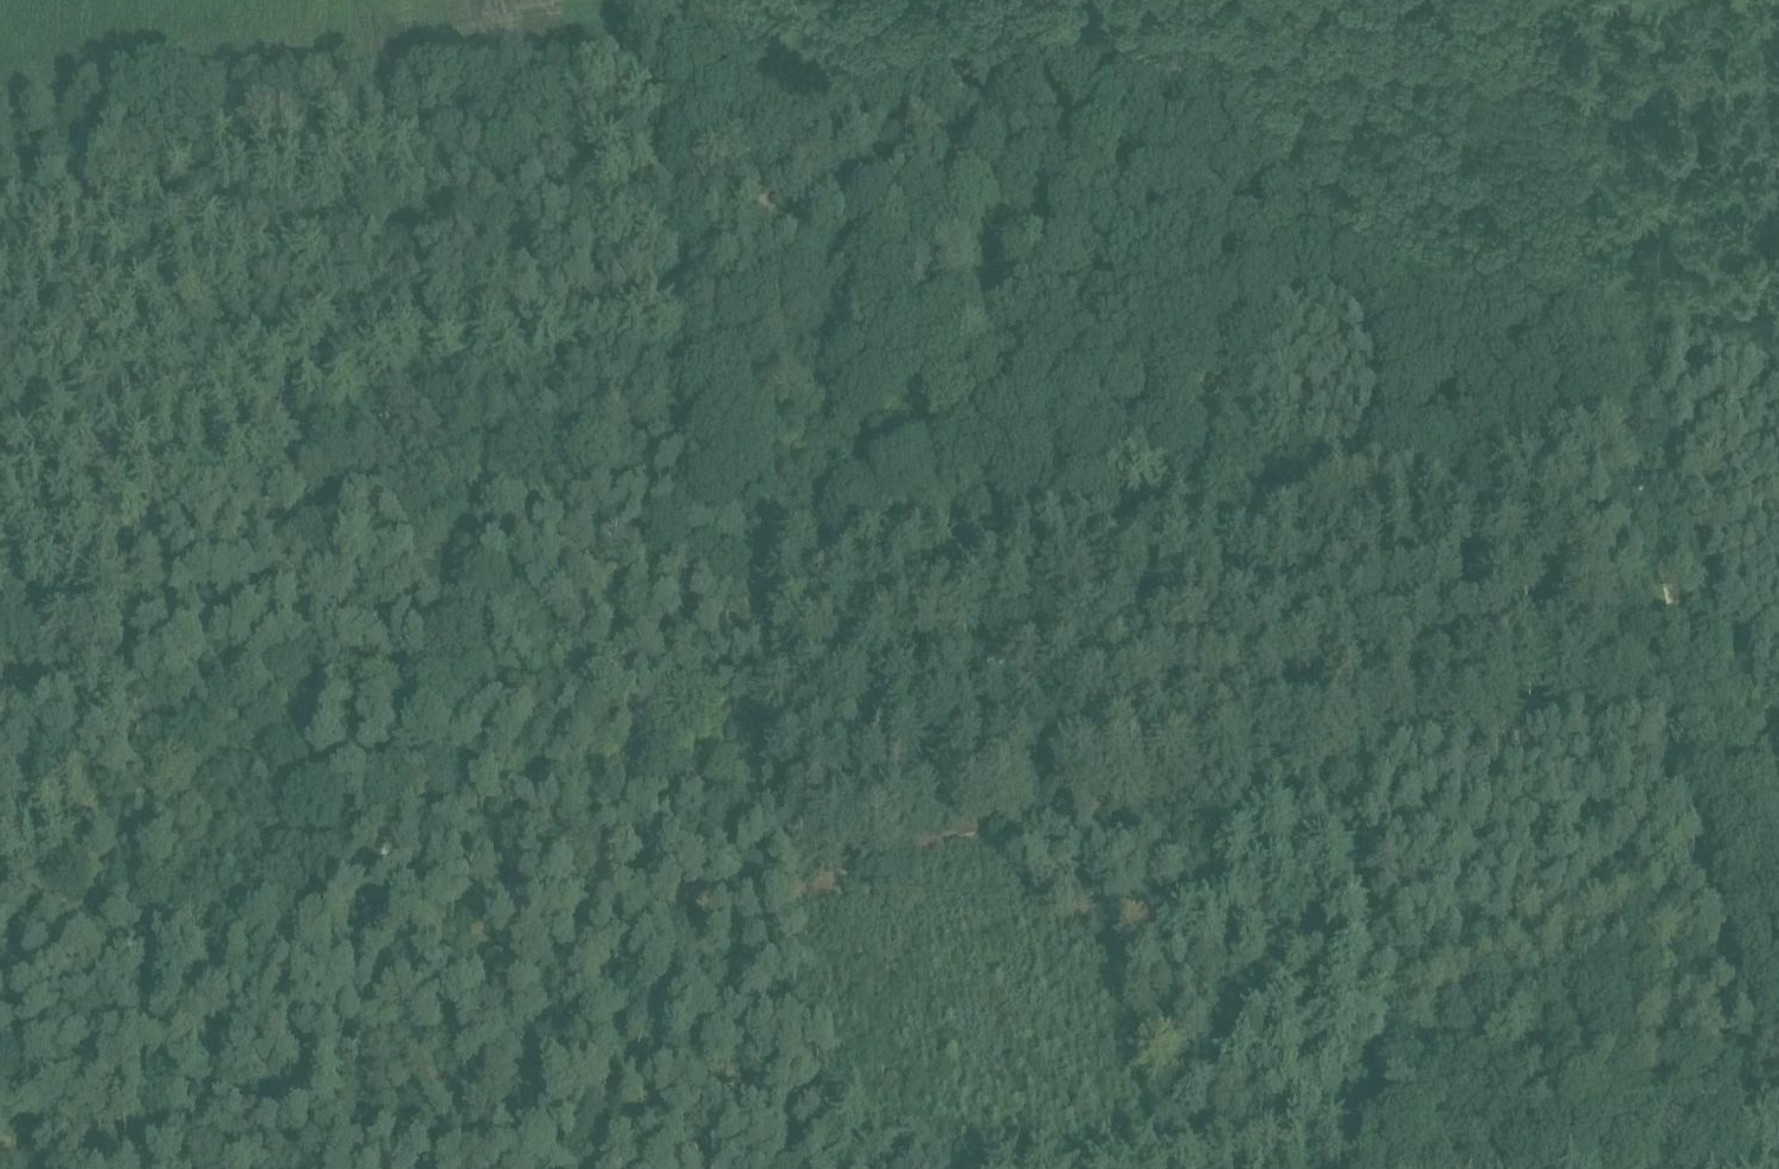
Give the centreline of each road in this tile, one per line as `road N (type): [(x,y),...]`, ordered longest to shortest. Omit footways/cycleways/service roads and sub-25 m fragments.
road 1 (track): [(1778,1056),(1500,0)]
road 2 (track): [(1489,1168),(1634,1136),(1778,1123)]

